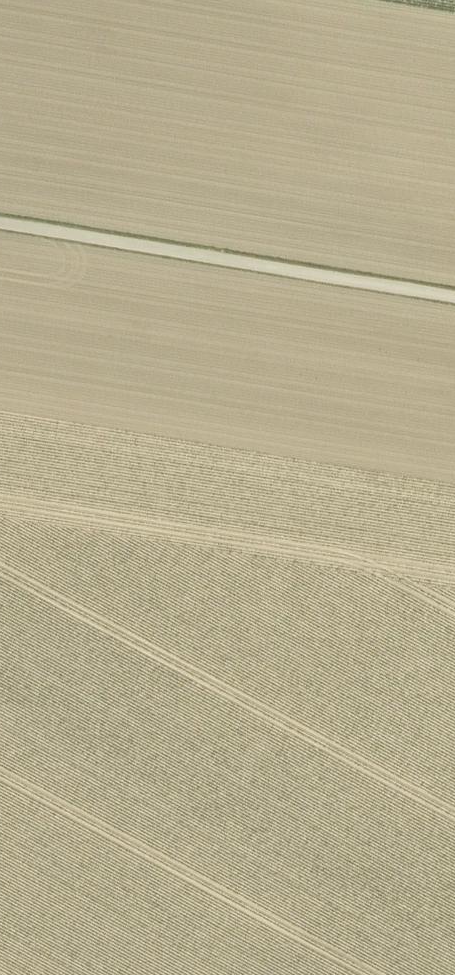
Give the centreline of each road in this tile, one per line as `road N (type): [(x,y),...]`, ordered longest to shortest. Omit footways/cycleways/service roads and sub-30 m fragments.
road 1 (track): [(0,226),(454,301)]

